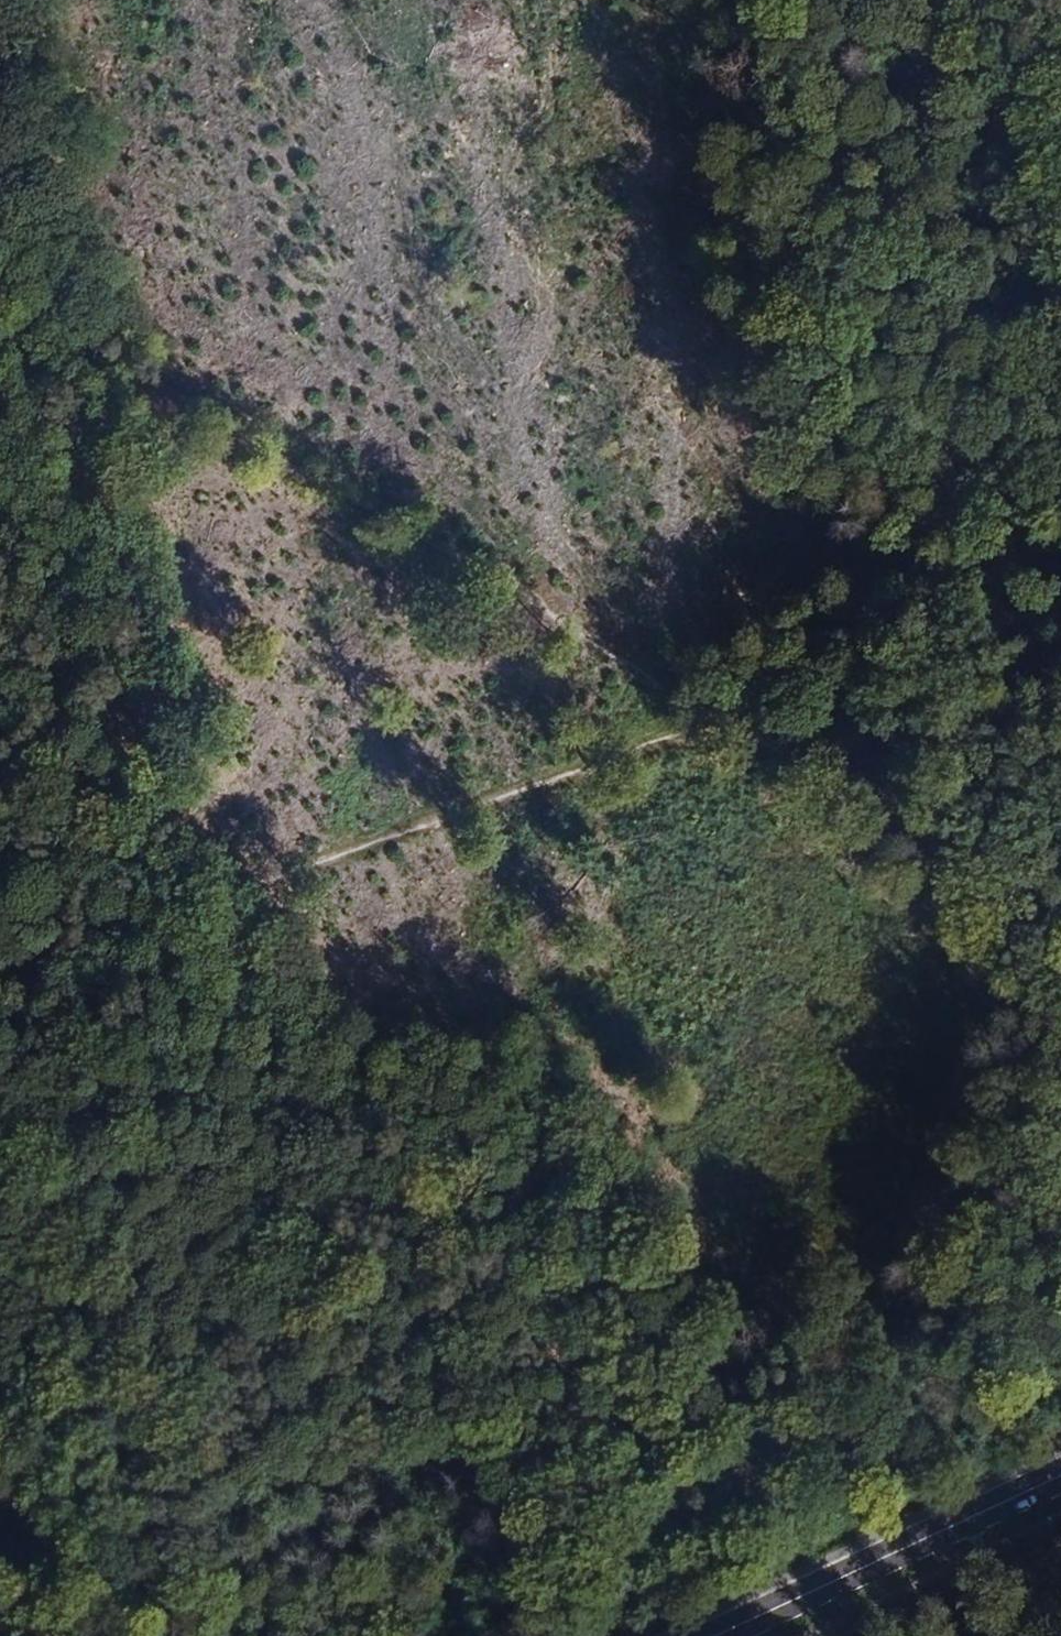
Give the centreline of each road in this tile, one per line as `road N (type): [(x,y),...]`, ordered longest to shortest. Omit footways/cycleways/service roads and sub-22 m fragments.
road 1 (primary): [(1060,1478),(715,1635)]

